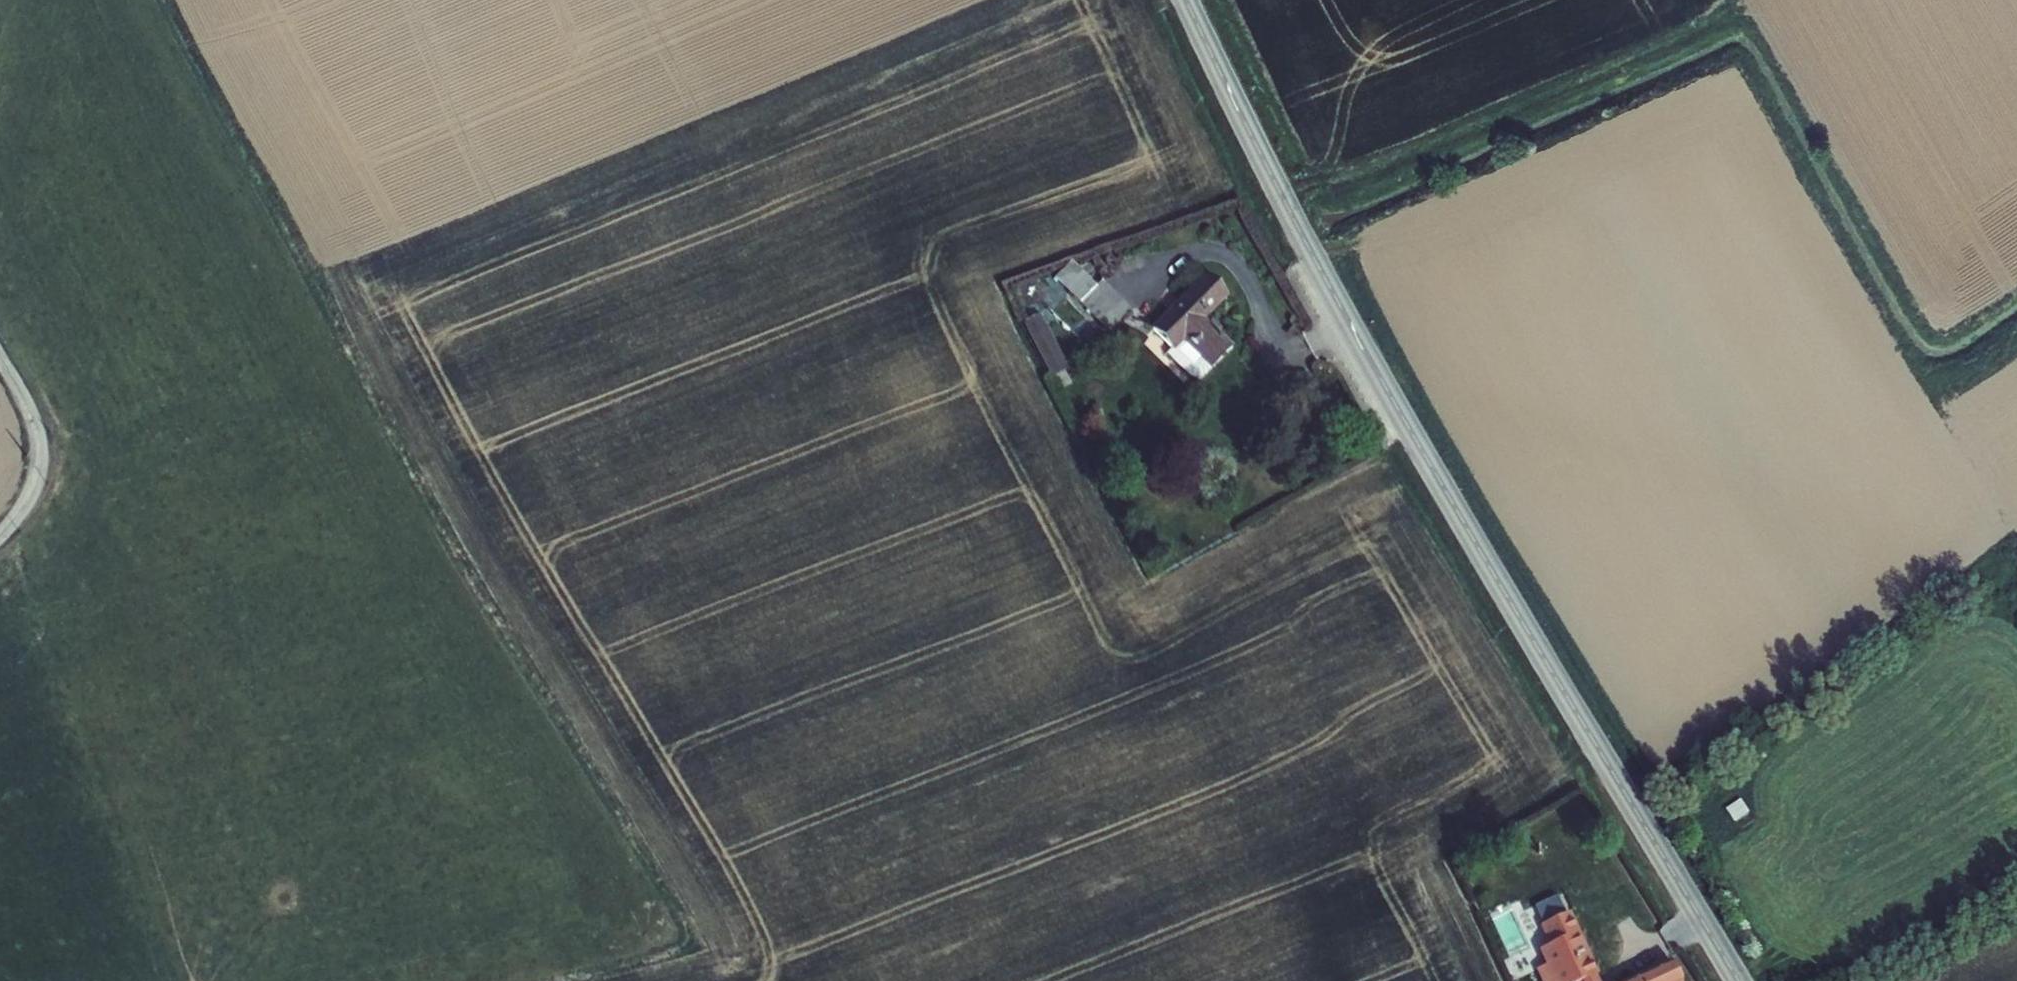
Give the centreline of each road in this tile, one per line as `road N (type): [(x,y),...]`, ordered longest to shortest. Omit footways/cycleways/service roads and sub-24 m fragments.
road 1 (tertiary): [(1739,980),(1375,367),(1187,0)]
road 2 (unclassified): [(0,355),(29,409),(38,463),(31,496),(0,538)]

